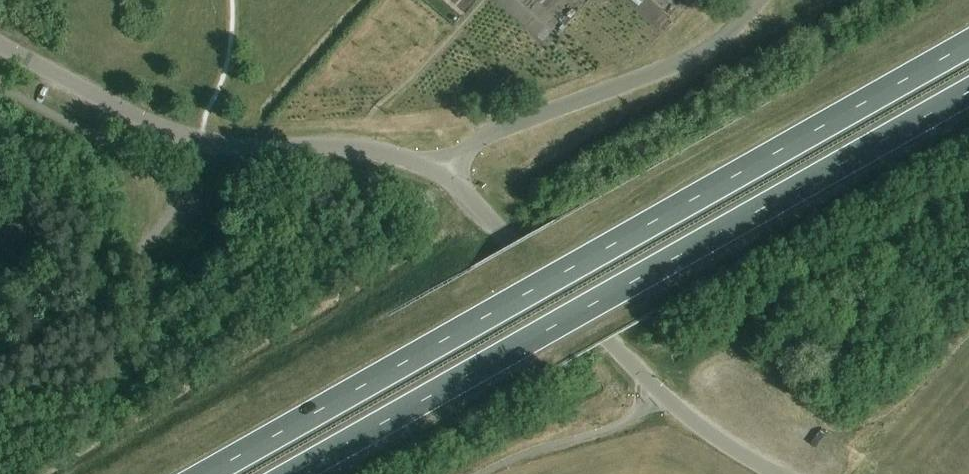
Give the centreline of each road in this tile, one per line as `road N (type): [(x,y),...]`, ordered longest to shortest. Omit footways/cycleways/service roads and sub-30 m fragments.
road 1 (trunk): [(968,45),(207,473)]
road 2 (trunk): [(292,473),(968,94)]
road 3 (unclassified): [(444,176),(357,148),(227,144),(168,132),(0,46)]
road 4 (unclassified): [(779,473),(688,419),(444,176)]
road 5 (unclassified): [(444,176),(492,133),(675,65),(726,37),(759,0)]

